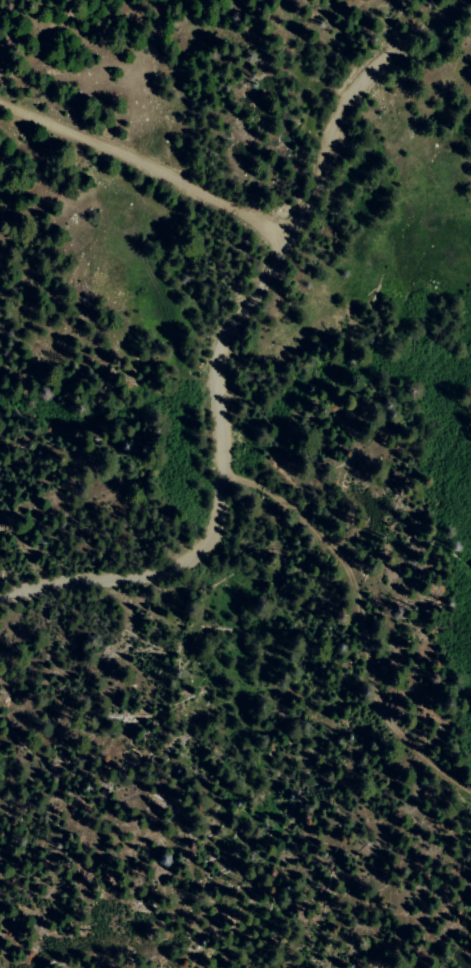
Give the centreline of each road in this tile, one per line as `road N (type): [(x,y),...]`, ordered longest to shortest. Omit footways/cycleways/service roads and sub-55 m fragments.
road 1 (residential): [(458,0),(372,71),(343,109),(287,238),(230,328),(218,374),(222,475),(211,537),(196,554),(138,577),(89,577),(0,598)]
road 2 (track): [(222,475),(292,509),(345,564),(390,725),(470,789)]
road 3 (track): [(287,238),(0,102)]

